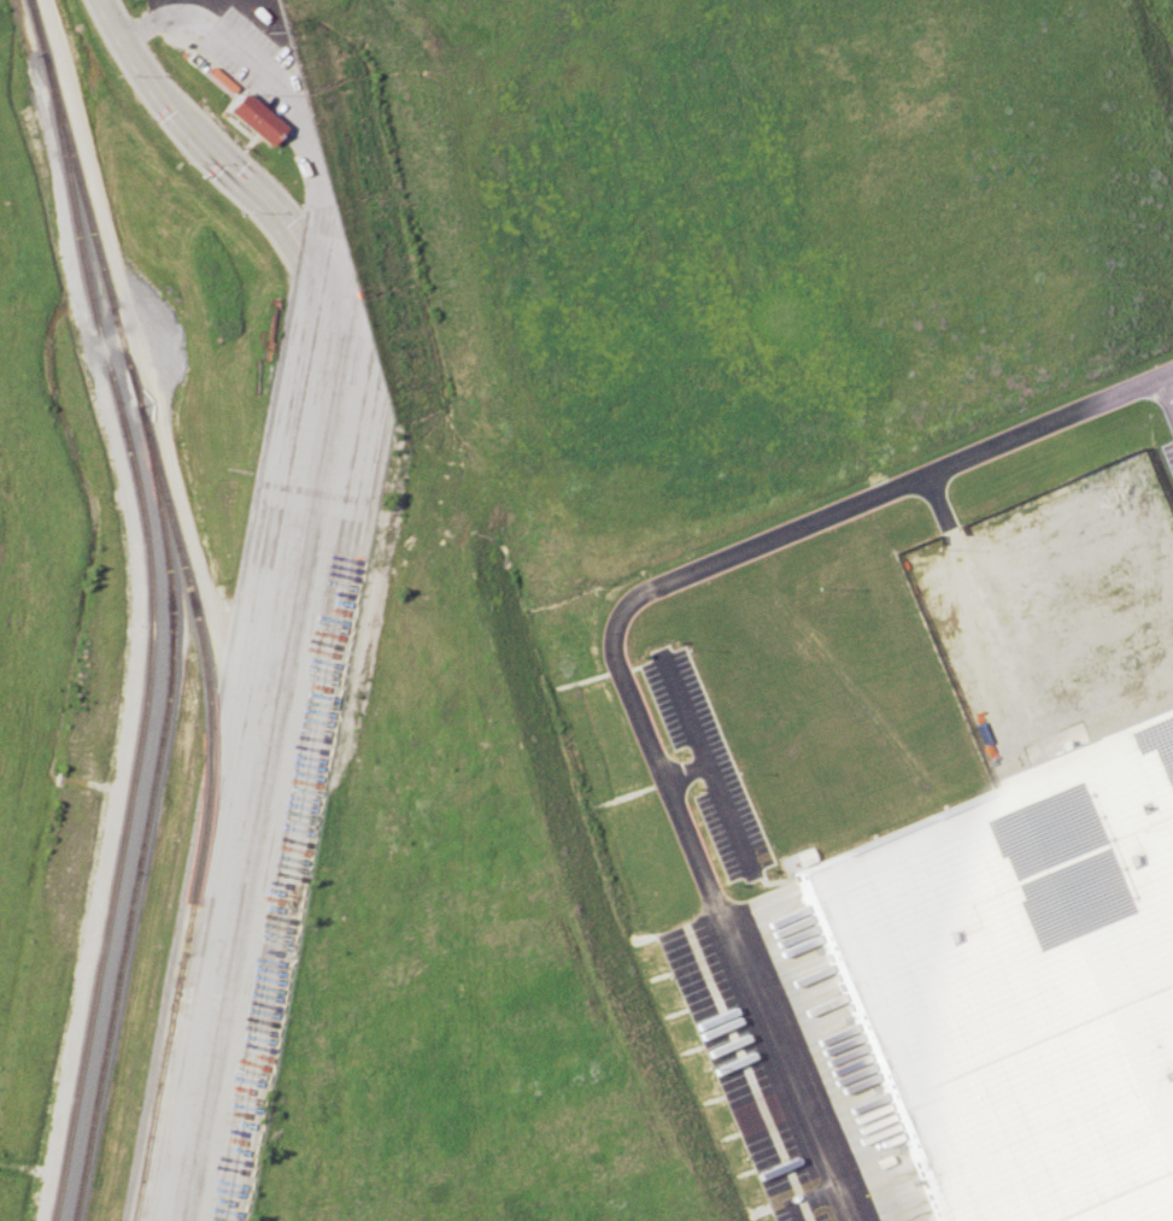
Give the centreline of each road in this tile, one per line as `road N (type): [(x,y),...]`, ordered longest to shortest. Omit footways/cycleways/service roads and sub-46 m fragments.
road 1 (residential): [(328,317),(287,229),(178,115),(106,0)]

